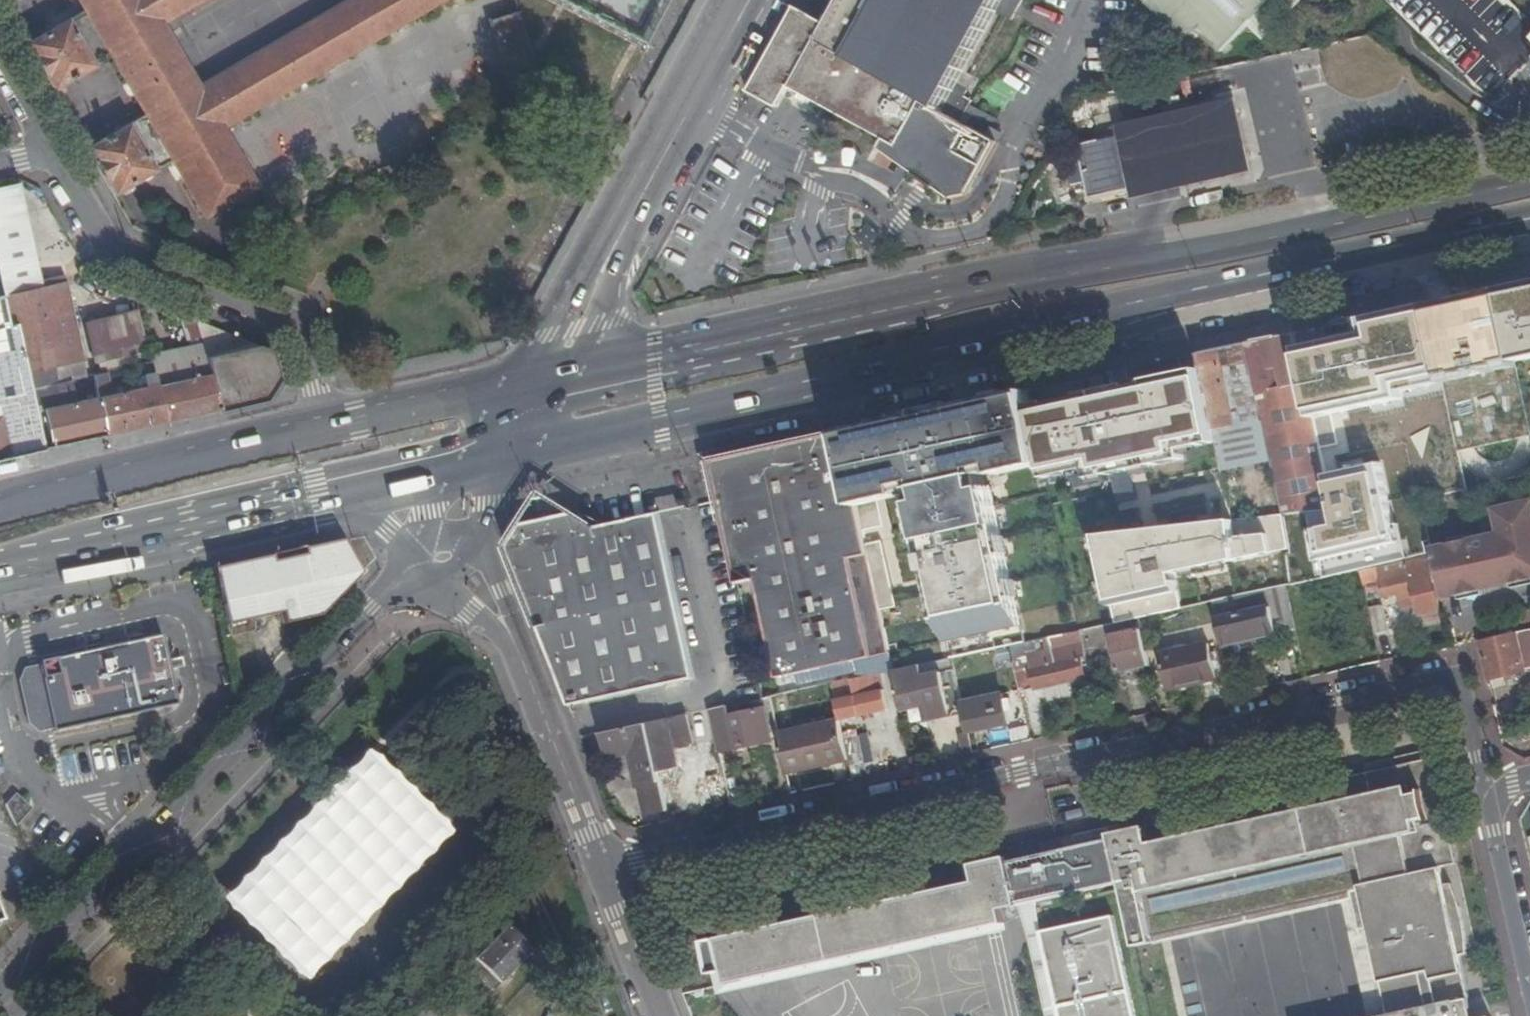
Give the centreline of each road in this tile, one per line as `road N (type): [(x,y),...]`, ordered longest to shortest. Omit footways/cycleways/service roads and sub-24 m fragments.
road 1 (primary): [(502,457),(1063,323),(1529,226)]
road 2 (primary): [(1529,179),(546,377)]
road 3 (residential): [(602,868),(1461,676),(1486,786)]
road 4 (tertiary): [(0,996),(406,570)]
road 5 (tertiary): [(546,377),(750,0)]
road 6 (unclassified): [(53,152),(115,252),(300,328),(325,426)]
road 7 (primary): [(0,572),(356,492)]
road 8 (primary): [(325,426),(0,502)]
road 9 (unclassified): [(514,640),(602,868)]
road 10 (primary): [(546,377),(325,426)]
road 11 (residential): [(1486,786),(1529,972)]
road 12 (unclassified): [(602,868),(659,1015)]
road 13 (primary): [(356,492),(502,457)]

